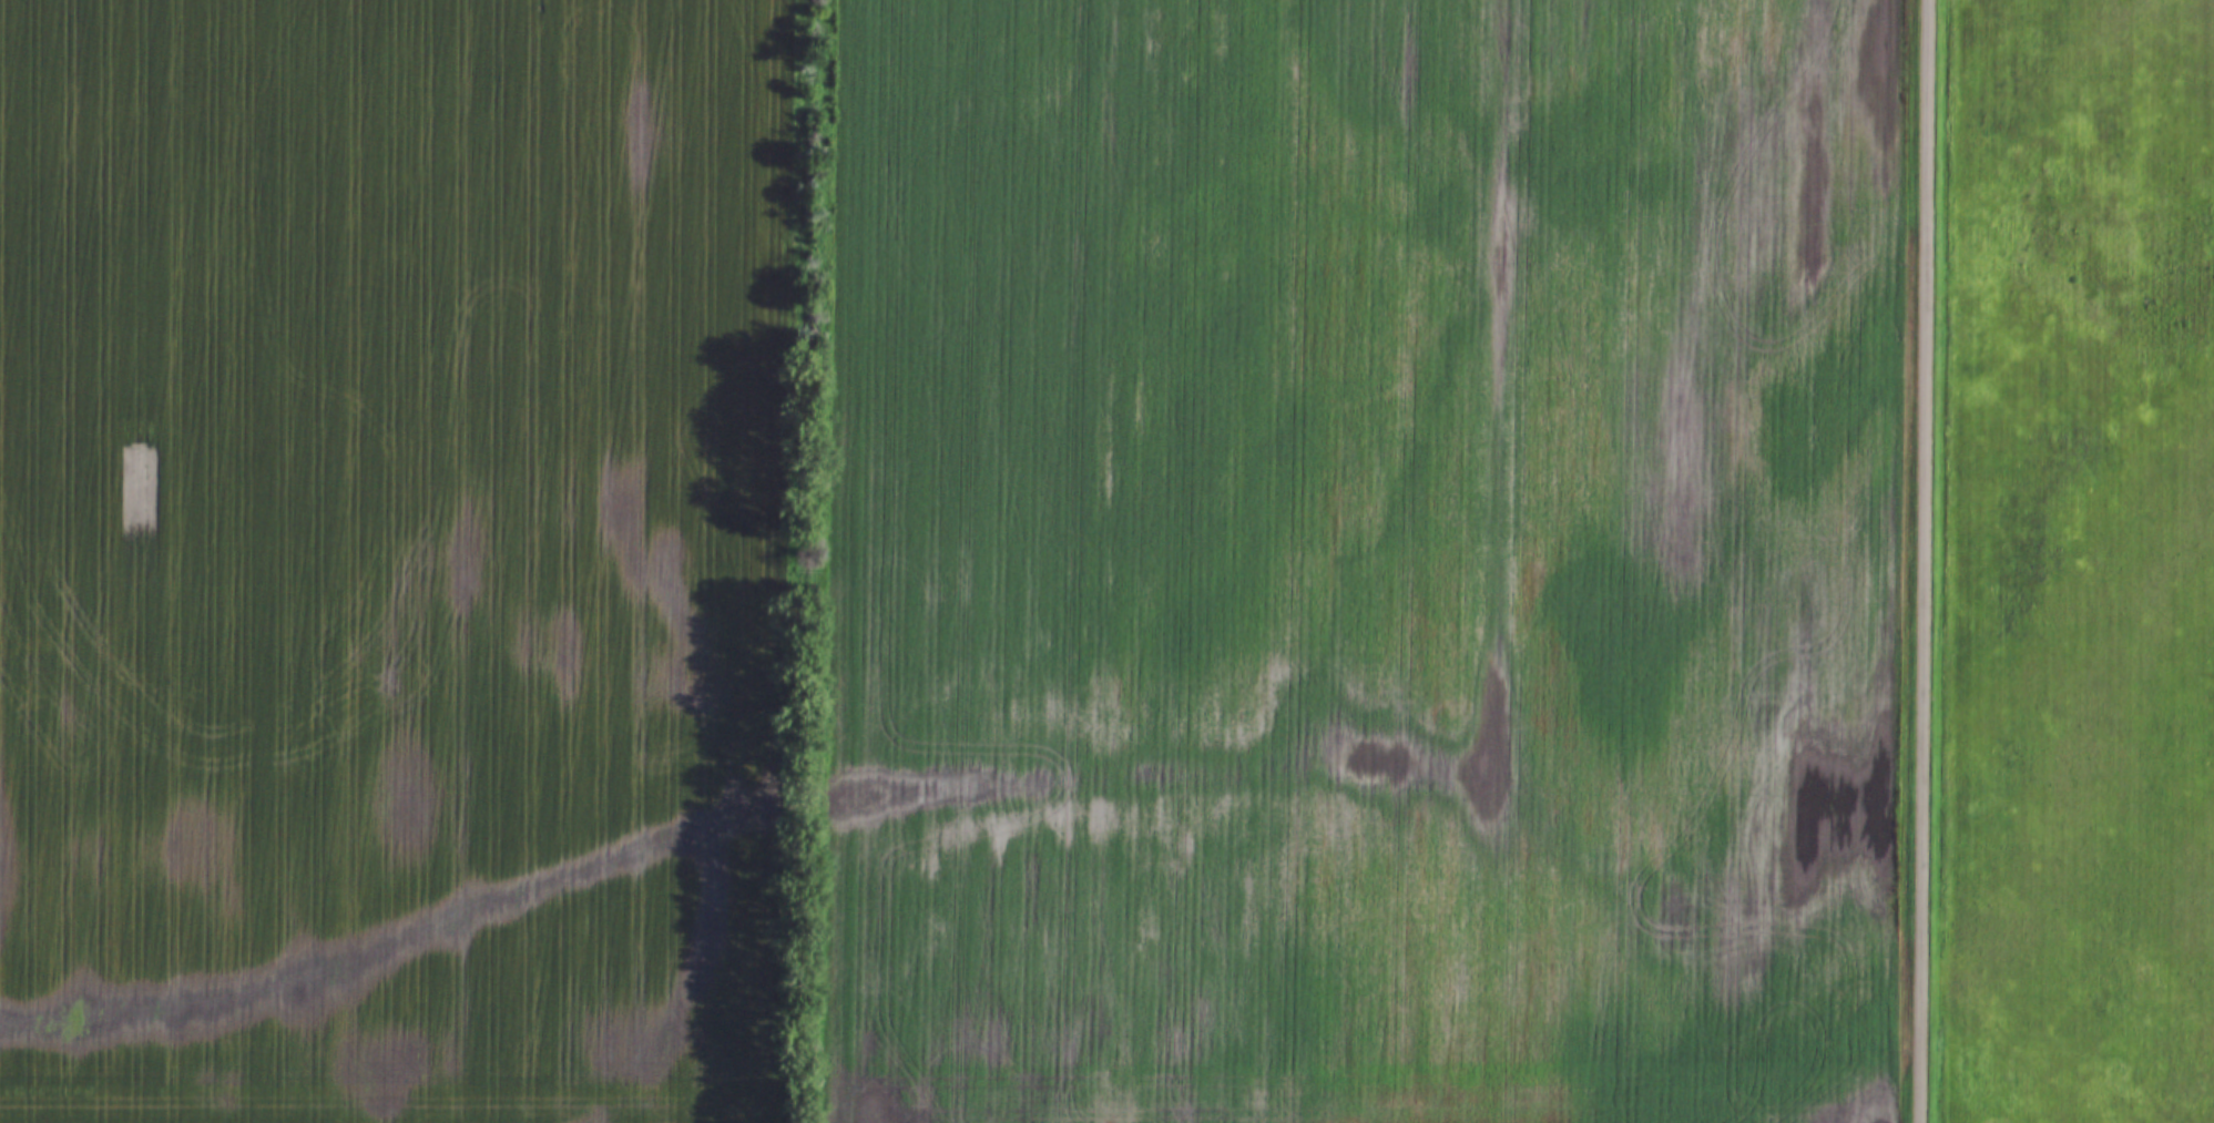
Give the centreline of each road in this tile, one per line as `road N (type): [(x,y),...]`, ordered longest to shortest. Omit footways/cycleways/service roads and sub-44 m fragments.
road 1 (residential): [(1924,1122),(1934,0)]

